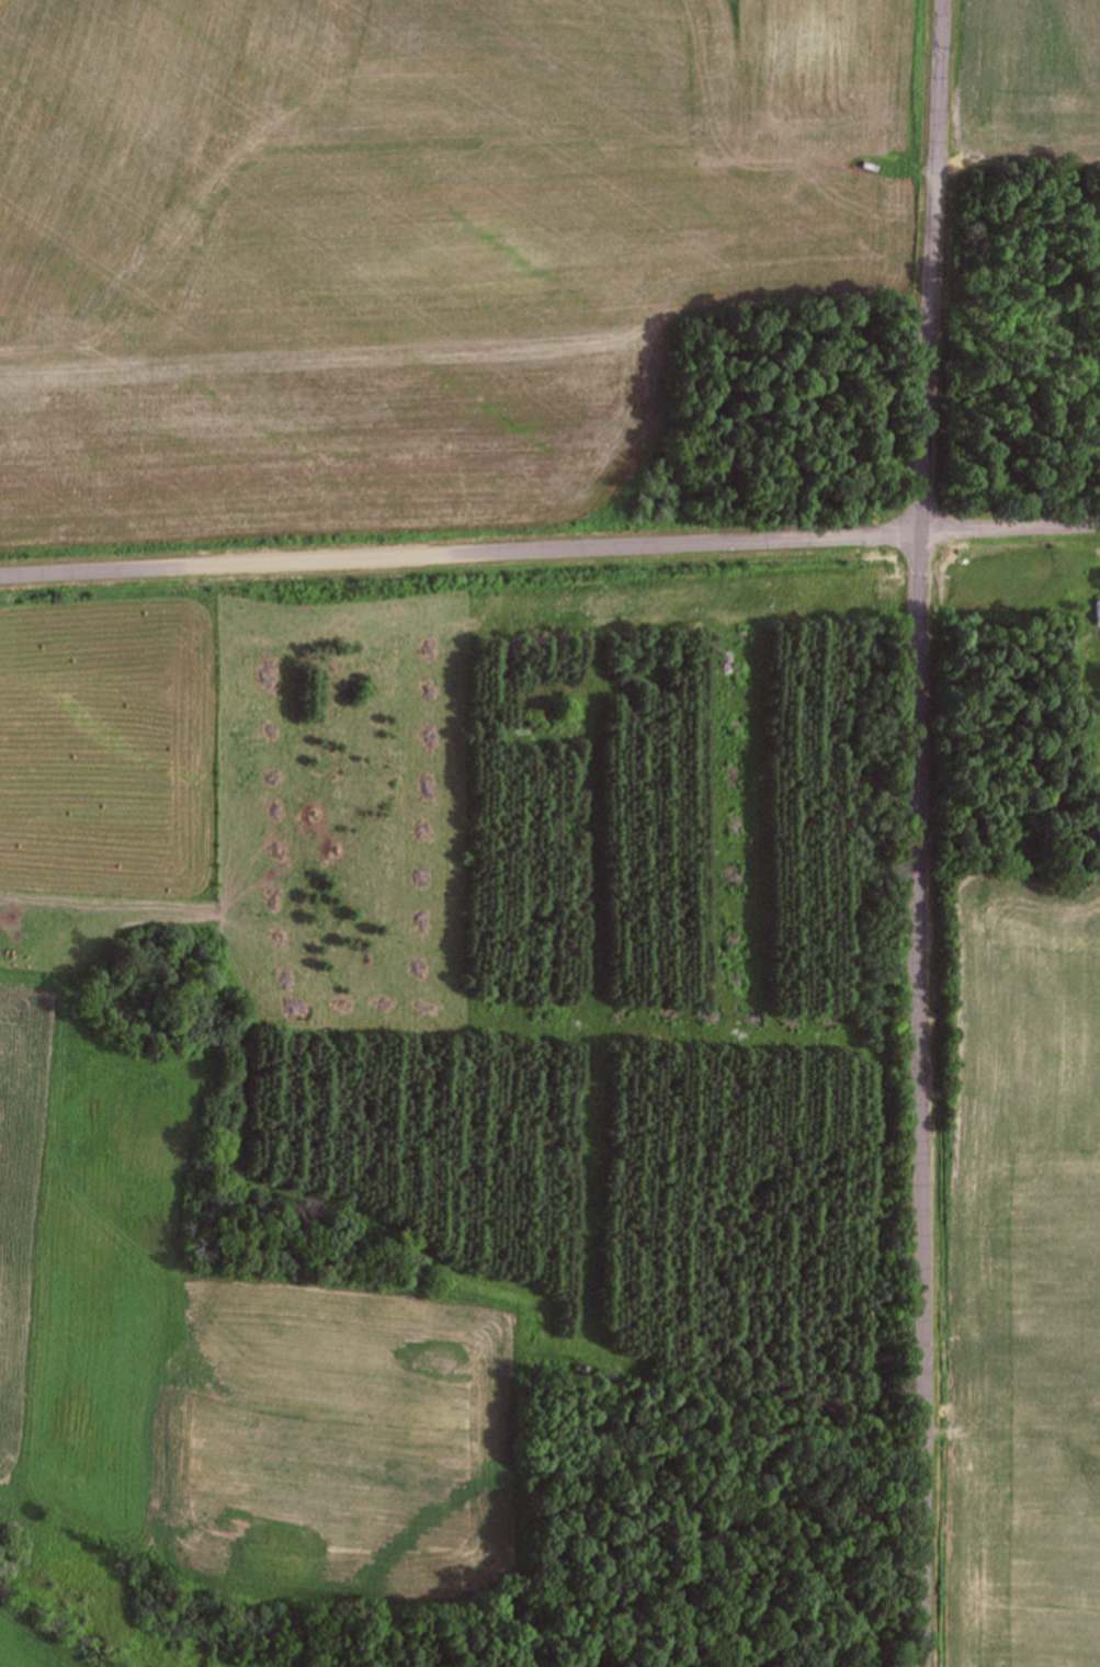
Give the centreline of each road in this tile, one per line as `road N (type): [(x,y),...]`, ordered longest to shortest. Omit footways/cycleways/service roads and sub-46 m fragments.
road 1 (residential): [(925,1666),(927,1063),(915,524),(937,0)]
road 2 (residential): [(1099,515),(0,572)]

